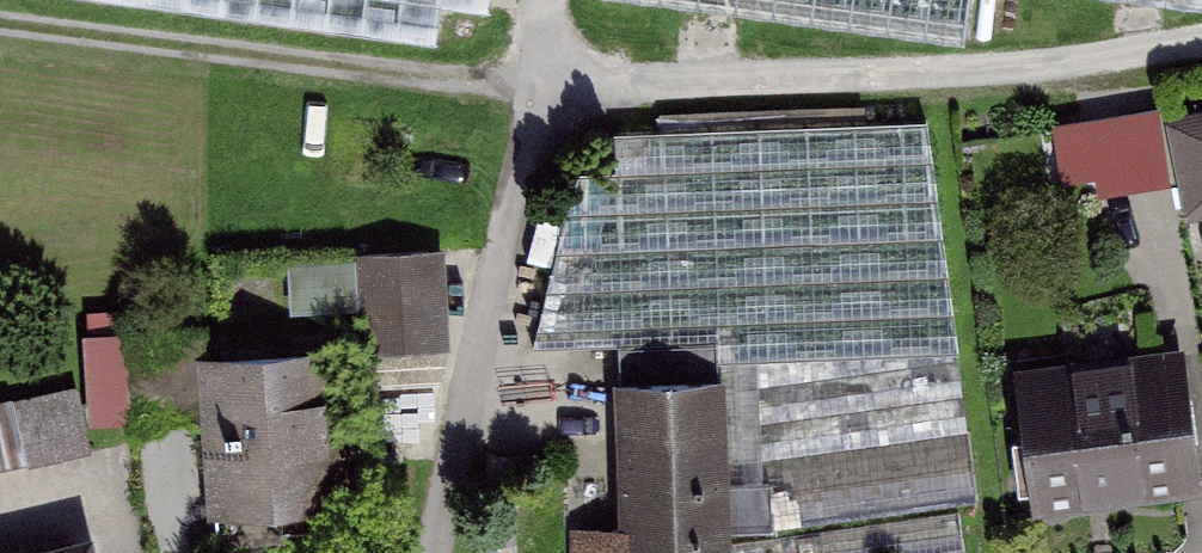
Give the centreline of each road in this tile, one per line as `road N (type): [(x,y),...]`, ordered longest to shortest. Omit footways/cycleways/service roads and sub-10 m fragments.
road 1 (track): [(0,26),(543,89),(928,68),(1201,39)]
road 2 (track): [(442,552),(443,461),(543,89),(555,0)]

